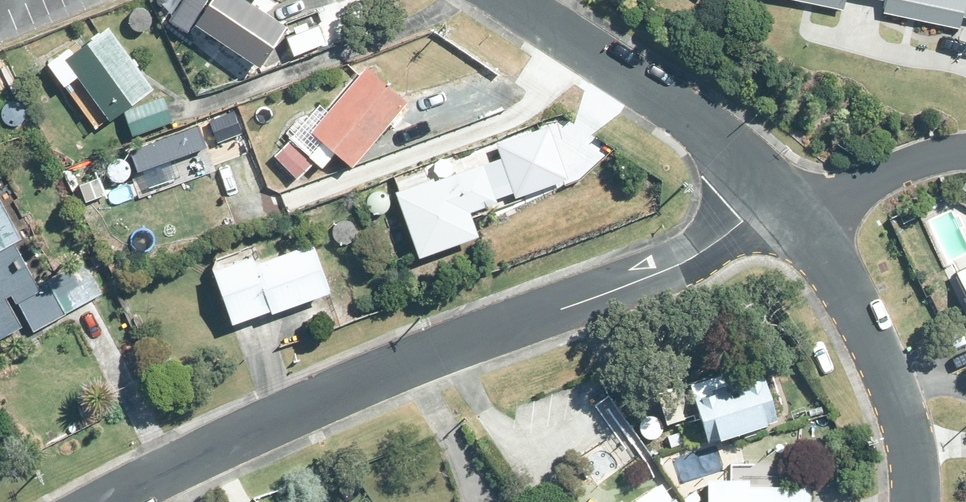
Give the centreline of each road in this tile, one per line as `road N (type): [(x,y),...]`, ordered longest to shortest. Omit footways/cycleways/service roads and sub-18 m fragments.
road 1 (residential): [(772,196),(694,257),(253,431),(113,501)]
road 2 (residential): [(915,501),(907,425),(886,364),(834,272),(772,196)]
road 3 (residential): [(772,196),(711,132),(510,0)]
road 4 (residential): [(965,151),(892,167),(846,189),(772,196)]

